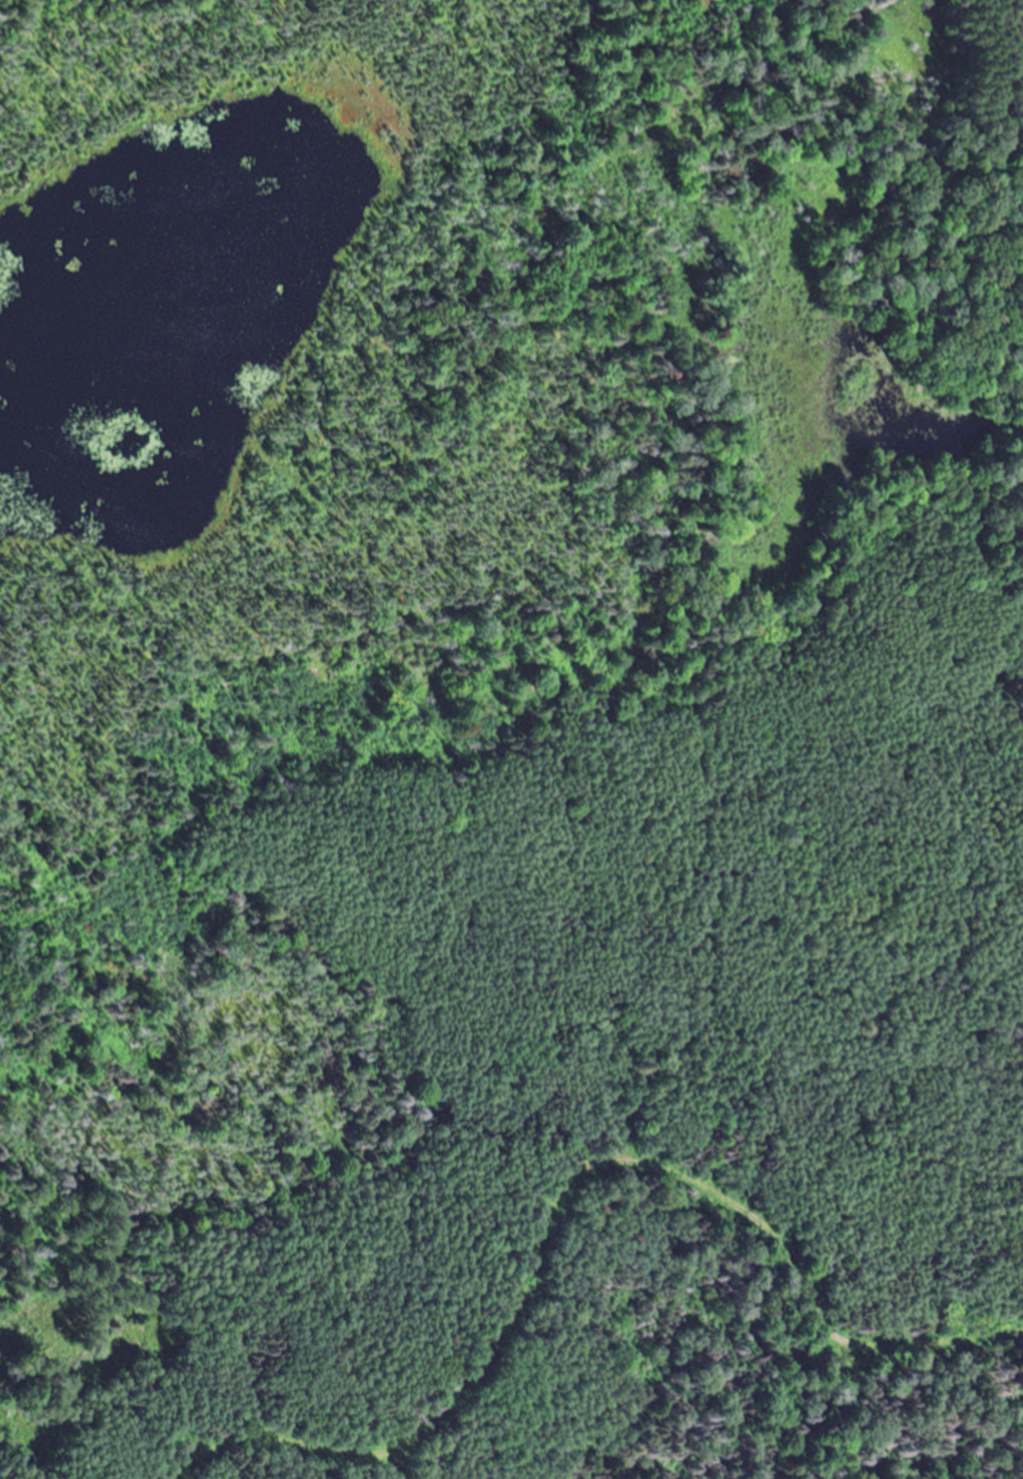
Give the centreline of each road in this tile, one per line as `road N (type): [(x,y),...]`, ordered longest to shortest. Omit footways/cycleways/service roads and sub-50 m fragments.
road 1 (track): [(1022,1334),(881,1349),(840,1338),(822,1321),(790,1254),(754,1213),(669,1168),(623,1160),(584,1170),(559,1198),(520,1289),(445,1413),(397,1447),(354,1456),(280,1437),(233,1437),(200,1455),(179,1478)]

